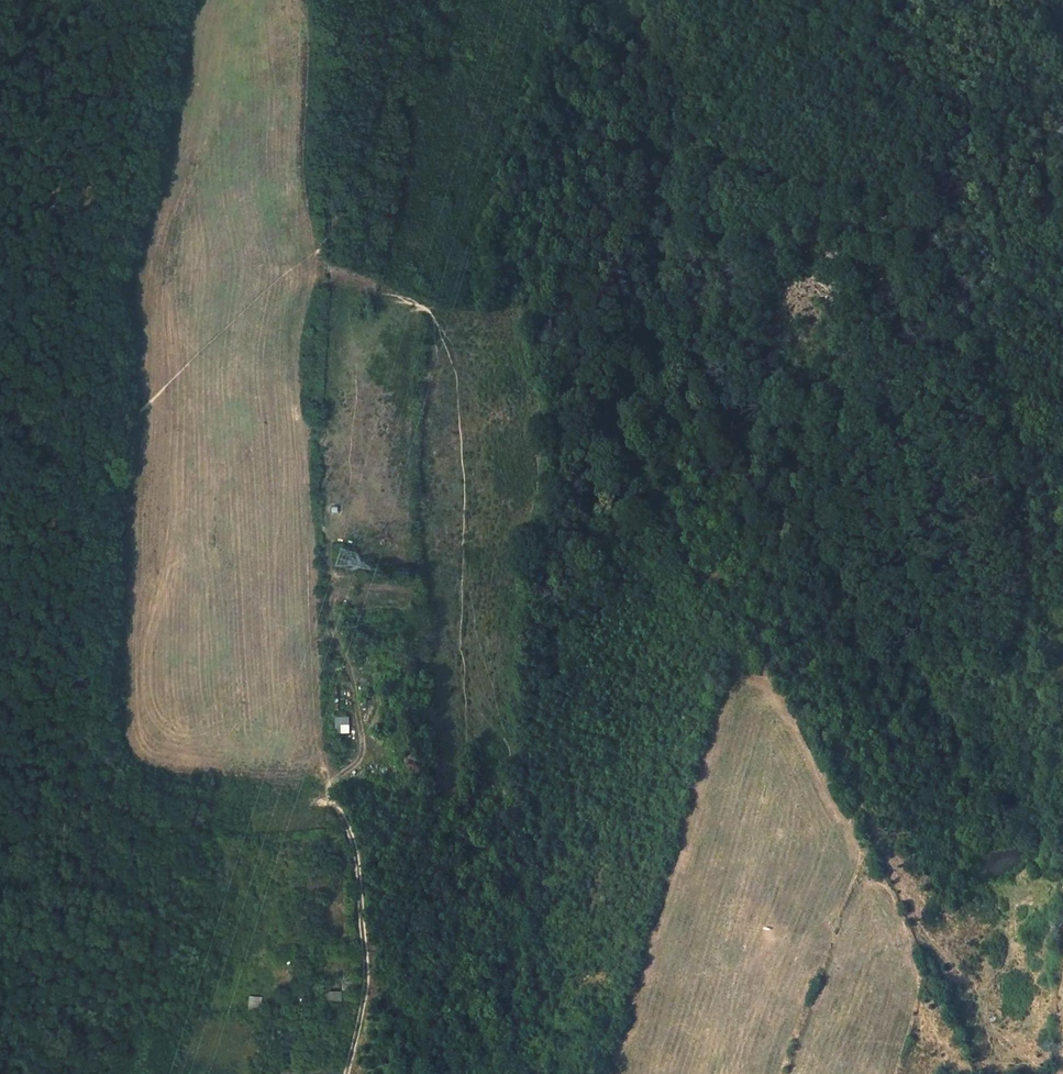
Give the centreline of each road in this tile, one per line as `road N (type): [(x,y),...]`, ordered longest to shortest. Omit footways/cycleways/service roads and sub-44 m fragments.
road 1 (track): [(345,1073),(364,981),(356,872),(330,783),(359,759),(361,739),(332,630),(336,287),(313,254)]
road 2 (track): [(0,594),(67,516),(103,437),(313,254),(328,227),(357,0)]

